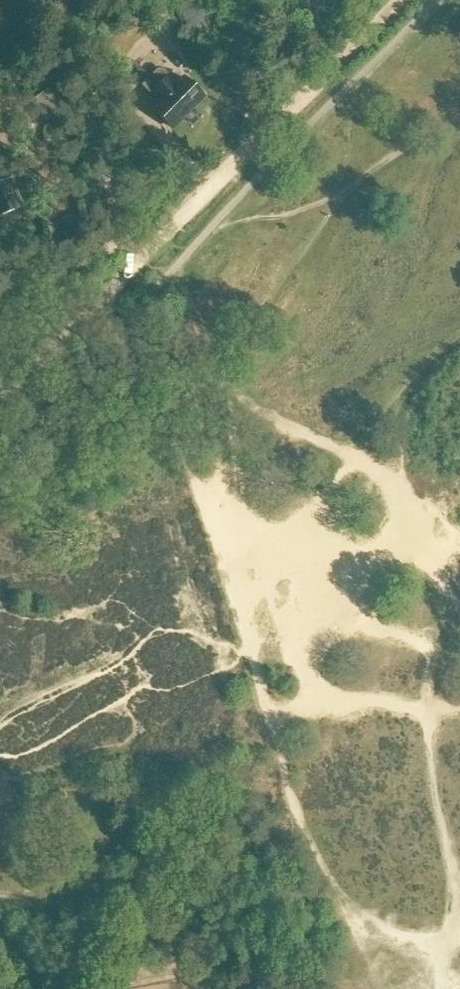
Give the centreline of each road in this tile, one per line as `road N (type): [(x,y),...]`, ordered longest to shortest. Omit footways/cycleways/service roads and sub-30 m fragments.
road 1 (track): [(136,262),(403,0)]
road 2 (track): [(0,733),(132,656),(158,630),(229,656),(248,651)]
road 3 (track): [(58,0),(122,243),(136,262)]
road 4 (unclassified): [(0,401),(136,262)]
road 5 (track): [(0,296),(122,243)]

